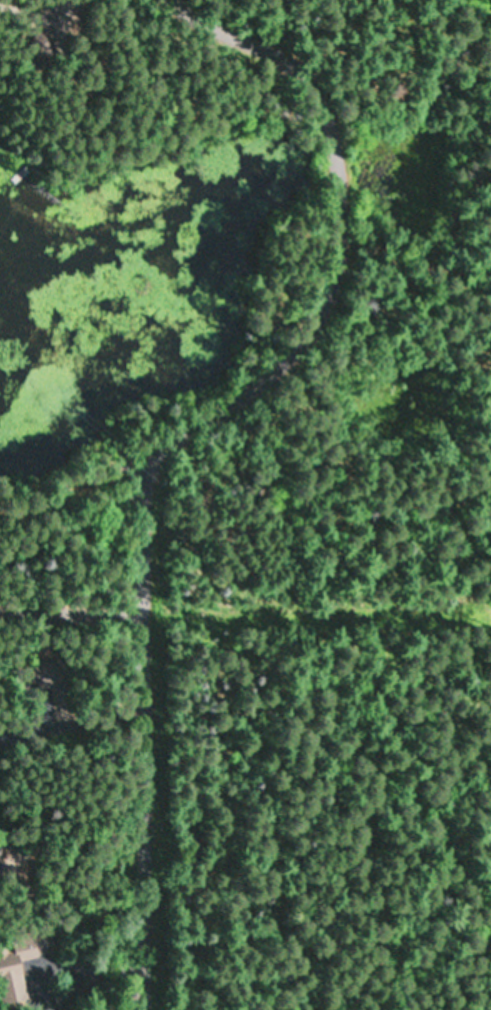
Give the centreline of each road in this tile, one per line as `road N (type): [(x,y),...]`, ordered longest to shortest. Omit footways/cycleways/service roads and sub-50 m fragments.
road 1 (residential): [(142,590),(152,459),(170,437),(281,363),(320,285),(328,201),(319,118),(294,73),(268,45),(168,0)]
road 2 (residential): [(141,1009),(142,590)]
road 3 (residential): [(0,598),(142,590)]

